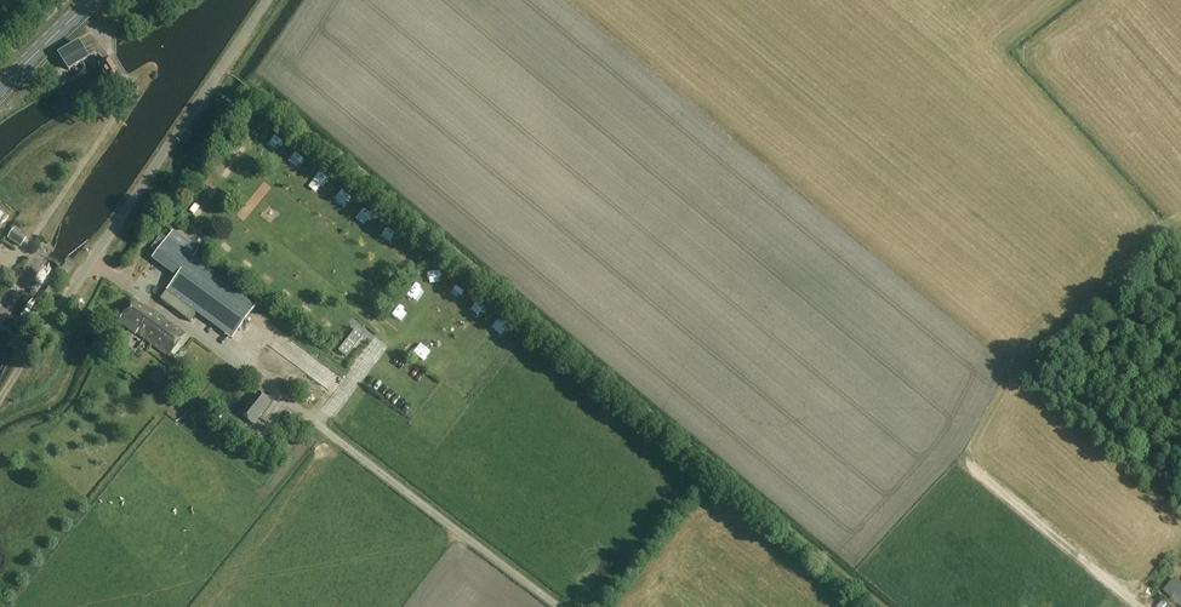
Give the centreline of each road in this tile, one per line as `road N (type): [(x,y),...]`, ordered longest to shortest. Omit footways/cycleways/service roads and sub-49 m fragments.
road 1 (track): [(148,297),(561,606)]
road 2 (unclassified): [(0,397),(267,0)]
road 3 (primary): [(0,88),(91,0)]

